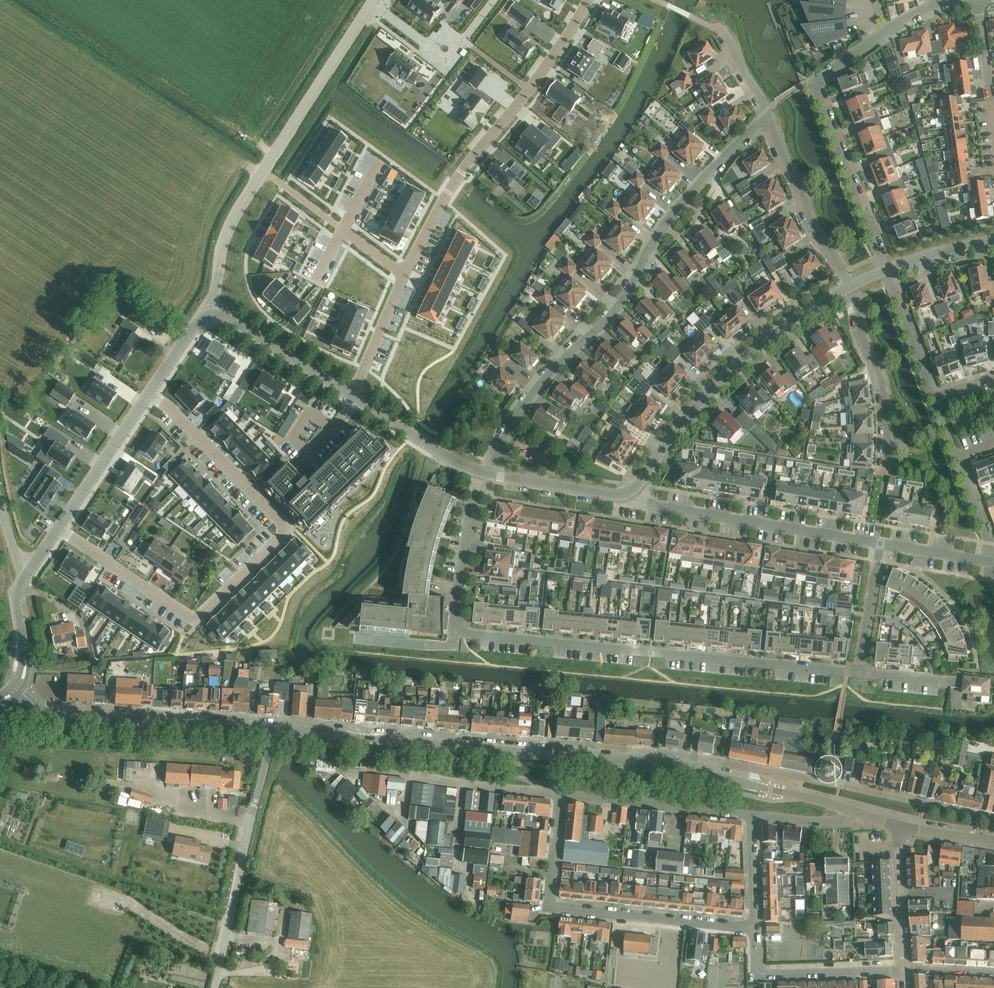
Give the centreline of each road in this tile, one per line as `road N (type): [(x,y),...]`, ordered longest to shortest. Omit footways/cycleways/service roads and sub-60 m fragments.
road 1 (residential): [(858,673),(461,634),(454,622),(477,471)]
road 2 (residential): [(149,394),(284,521),(280,537),(197,620),(58,528)]
road 3 (residential): [(586,0),(445,194),(353,398)]
road 4 (residential): [(489,475),(518,414),(617,310),(678,206),(768,112)]
road 5 (residential): [(884,270),(815,83),(906,23),(968,0)]
road 6 (secondary): [(794,795),(632,764),(427,745)]
road 7 (unclassified): [(210,315),(231,222),(374,0)]
road 8 (residential): [(755,929),(549,907),(562,795)]
road 9 (tertiary): [(851,285),(730,370),(627,494)]
road 10 (secondary): [(275,730),(49,715),(15,689)]
road 11 (unclassified): [(215,987),(275,730)]
road 12 (residential): [(880,544),(645,504),(627,494)]
road 13 (residential): [(794,795),(799,777),(993,818)]
road 14 (residential): [(905,970),(757,975),(755,929)]
road 15 (residential): [(851,285),(815,227),(768,112)]
road 16 (residential): [(752,816),(562,795)]
road 17 (tertiary): [(353,398),(228,318),(210,315)]
road 18 (residential): [(888,444),(882,378),(851,285)]
road 19 (tertiary): [(58,528),(149,394)]
road 20 (secondary): [(427,745),(275,730)]
road 21 (residential): [(427,745),(451,764),(562,795)]
road 22 (residential): [(905,970),(899,826)]
road 23 (tertiary): [(477,471),(353,398)]
road 24 (tertiary): [(627,494),(489,475)]
road 25 (residential): [(932,398),(884,270)]
road 26 (residential): [(858,673),(880,544)]
road 27 (tertiary): [(15,689),(25,665),(16,596),(31,569)]

